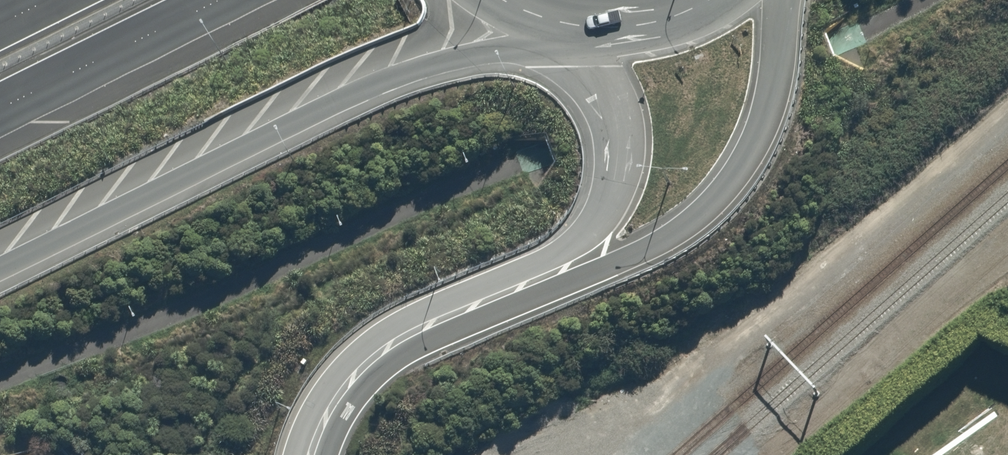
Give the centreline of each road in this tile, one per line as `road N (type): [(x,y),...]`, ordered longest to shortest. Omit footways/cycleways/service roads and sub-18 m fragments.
road 1 (trunk): [(536,23),(365,81),(0,258)]
road 2 (residential): [(783,0),(762,128),(715,204),(649,246),(543,279)]
road 3 (residential): [(543,279),(408,332),(369,357),(332,397),(307,454)]
road 4 (residential): [(543,279),(599,223),(618,160),(610,91),(583,34)]
road 5 (trunk): [(218,0),(0,109)]
road 6 (trunk): [(724,0),(665,28),(583,34)]

